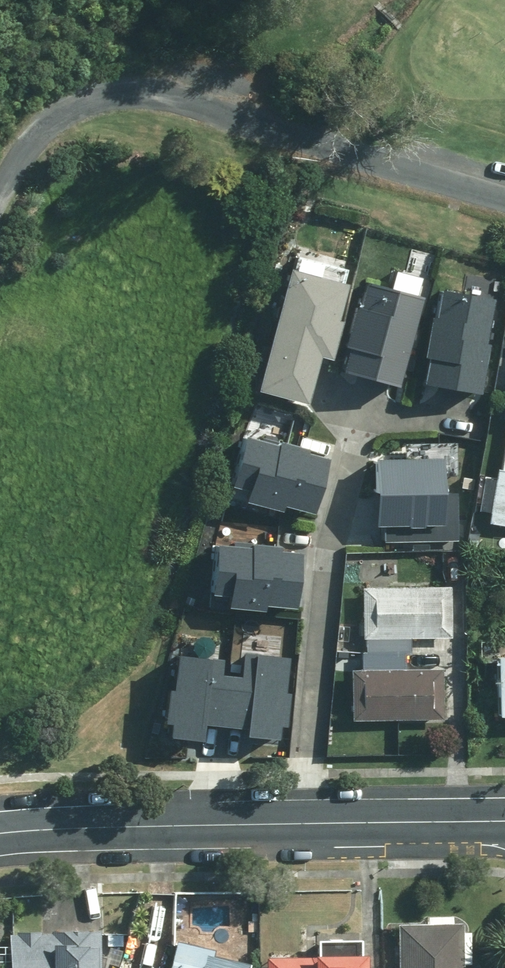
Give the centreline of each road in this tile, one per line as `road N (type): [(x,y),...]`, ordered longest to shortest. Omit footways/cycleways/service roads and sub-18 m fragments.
road 1 (residential): [(295,822),(322,568),(363,403)]
road 2 (secondary): [(295,822),(0,833)]
road 3 (secondary): [(504,821),(295,822)]

